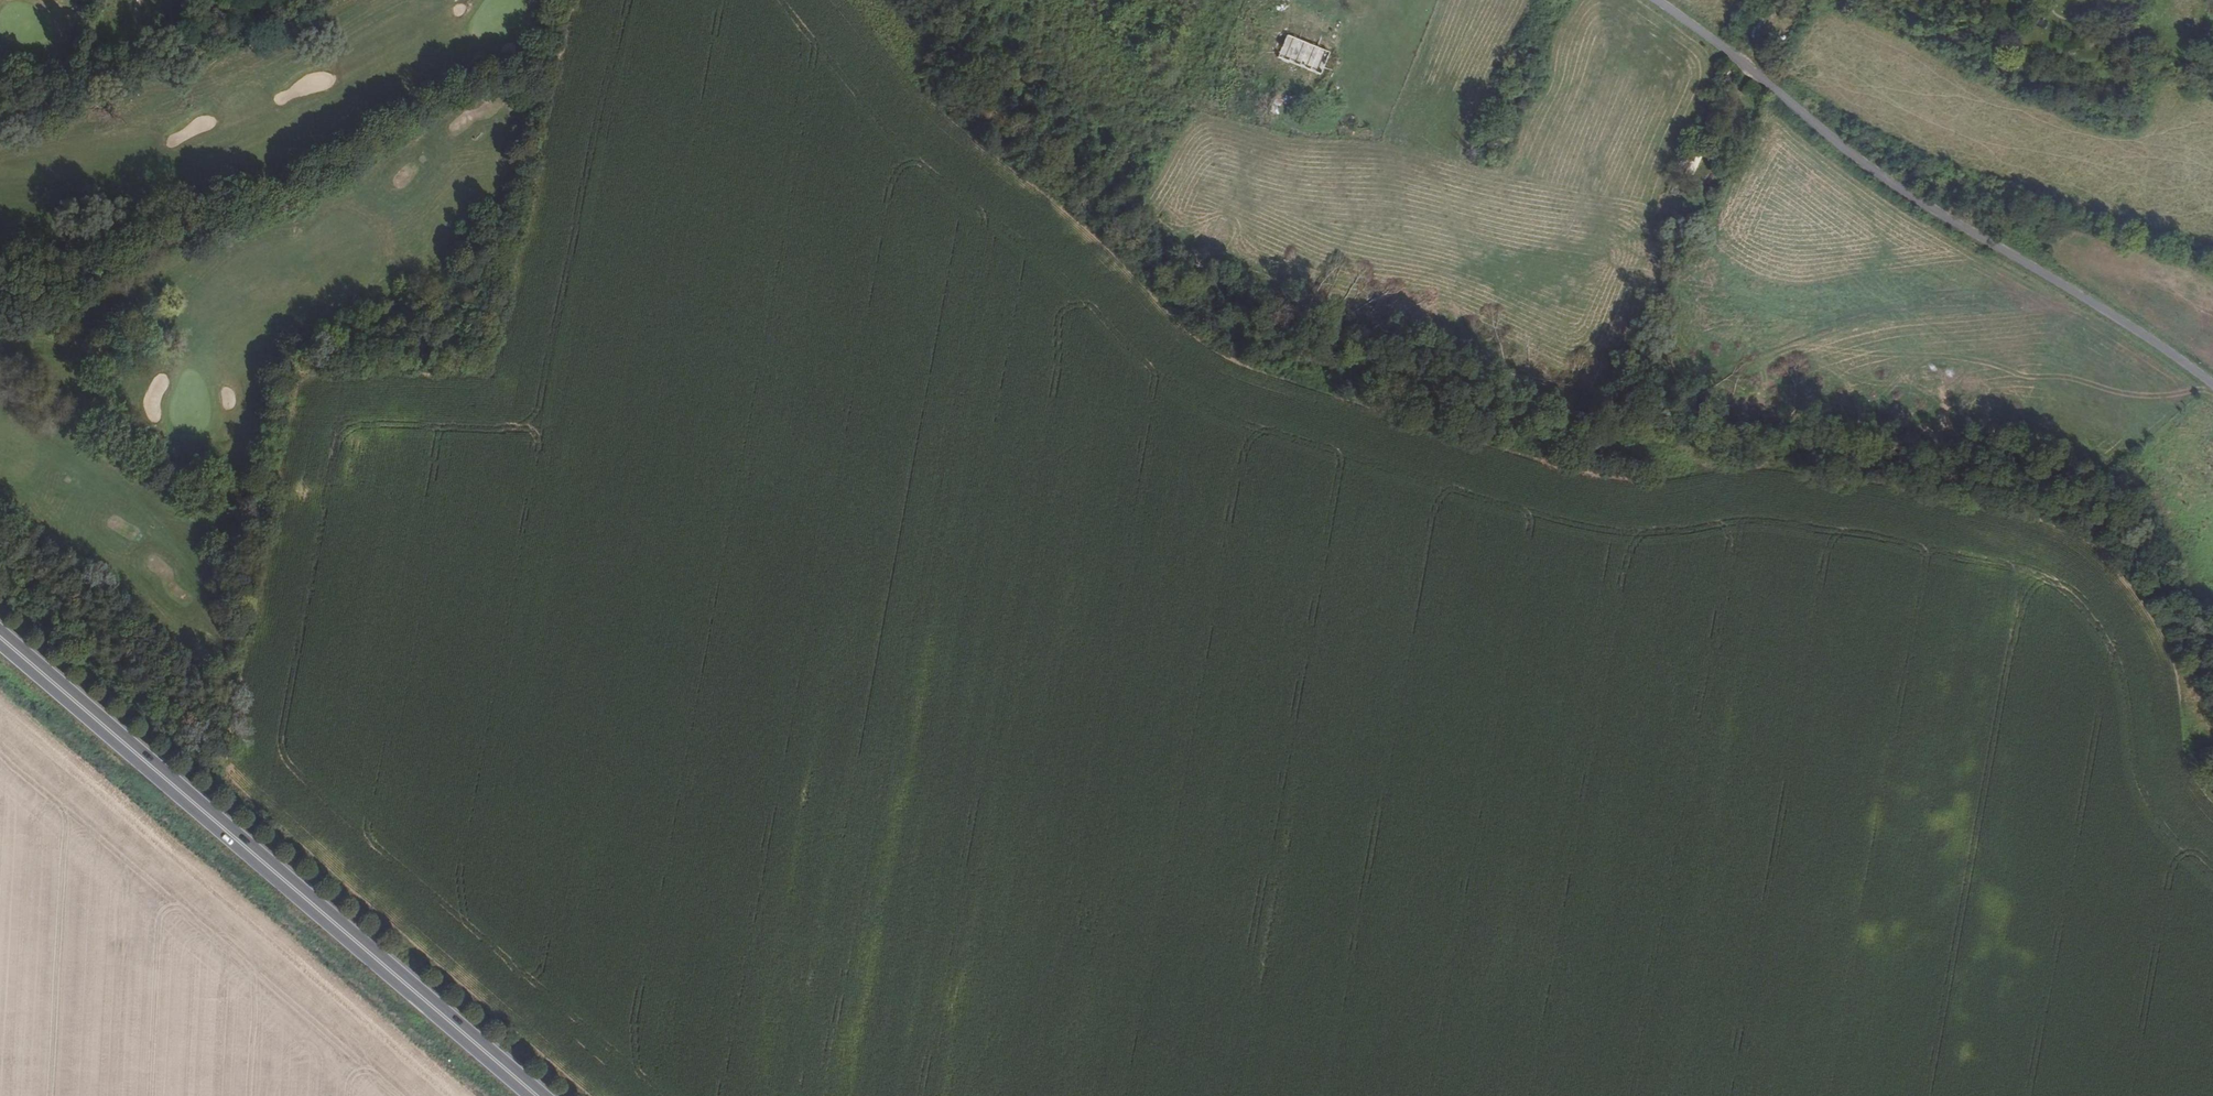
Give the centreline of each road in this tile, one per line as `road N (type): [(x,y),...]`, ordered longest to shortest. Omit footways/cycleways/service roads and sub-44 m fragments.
road 1 (primary): [(529,1095),(0,641)]
road 2 (residential): [(1649,0),(1820,134),(2163,348),(2212,388)]

